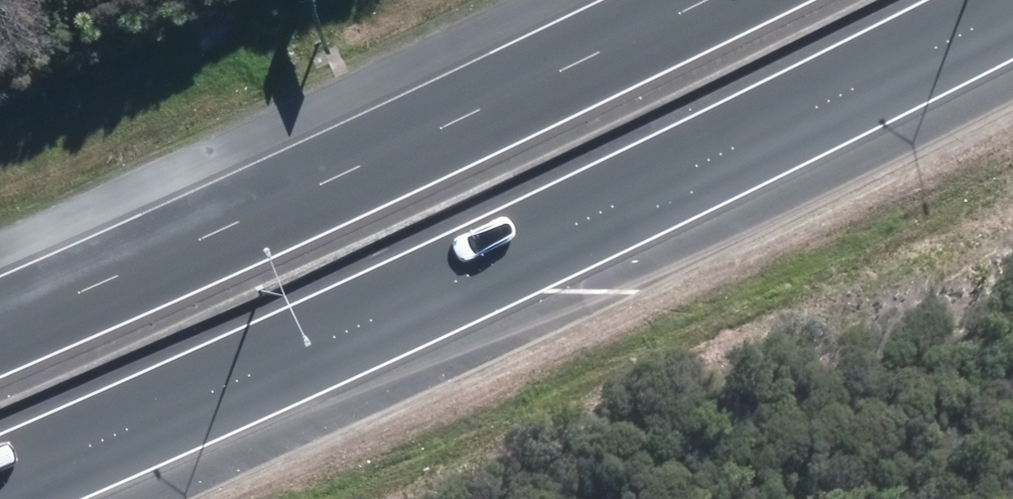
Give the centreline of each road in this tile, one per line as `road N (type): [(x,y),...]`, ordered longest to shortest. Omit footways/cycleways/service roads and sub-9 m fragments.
road 1 (motorway): [(1010,0),(0,479)]
road 2 (motorway): [(0,315),(685,0)]

